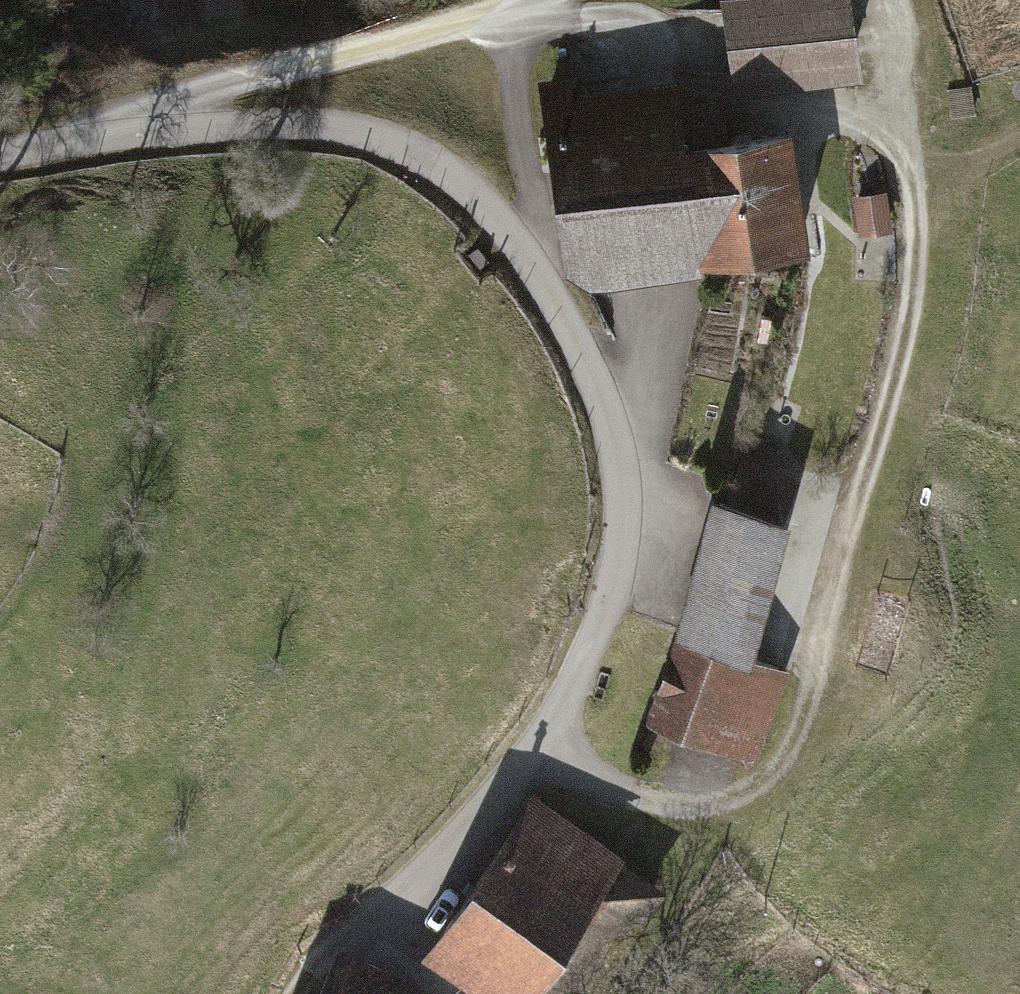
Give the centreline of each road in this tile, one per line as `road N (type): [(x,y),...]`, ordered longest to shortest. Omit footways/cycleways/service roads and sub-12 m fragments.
road 1 (residential): [(0,160),(219,128),(327,126),(371,135),(446,170),(484,202),(541,274),(593,375),(612,430),(621,526),(608,608),(586,663),(543,746),(485,822),(409,899),(340,940),(300,993)]
road 2 (track): [(543,746),(602,785),(709,806),(780,770),(815,701),(838,557),(880,435),(912,295),(915,183),(880,0)]
road 3 (track): [(522,0),(156,102),(80,144)]
road 4 (track): [(541,274),(504,6)]

